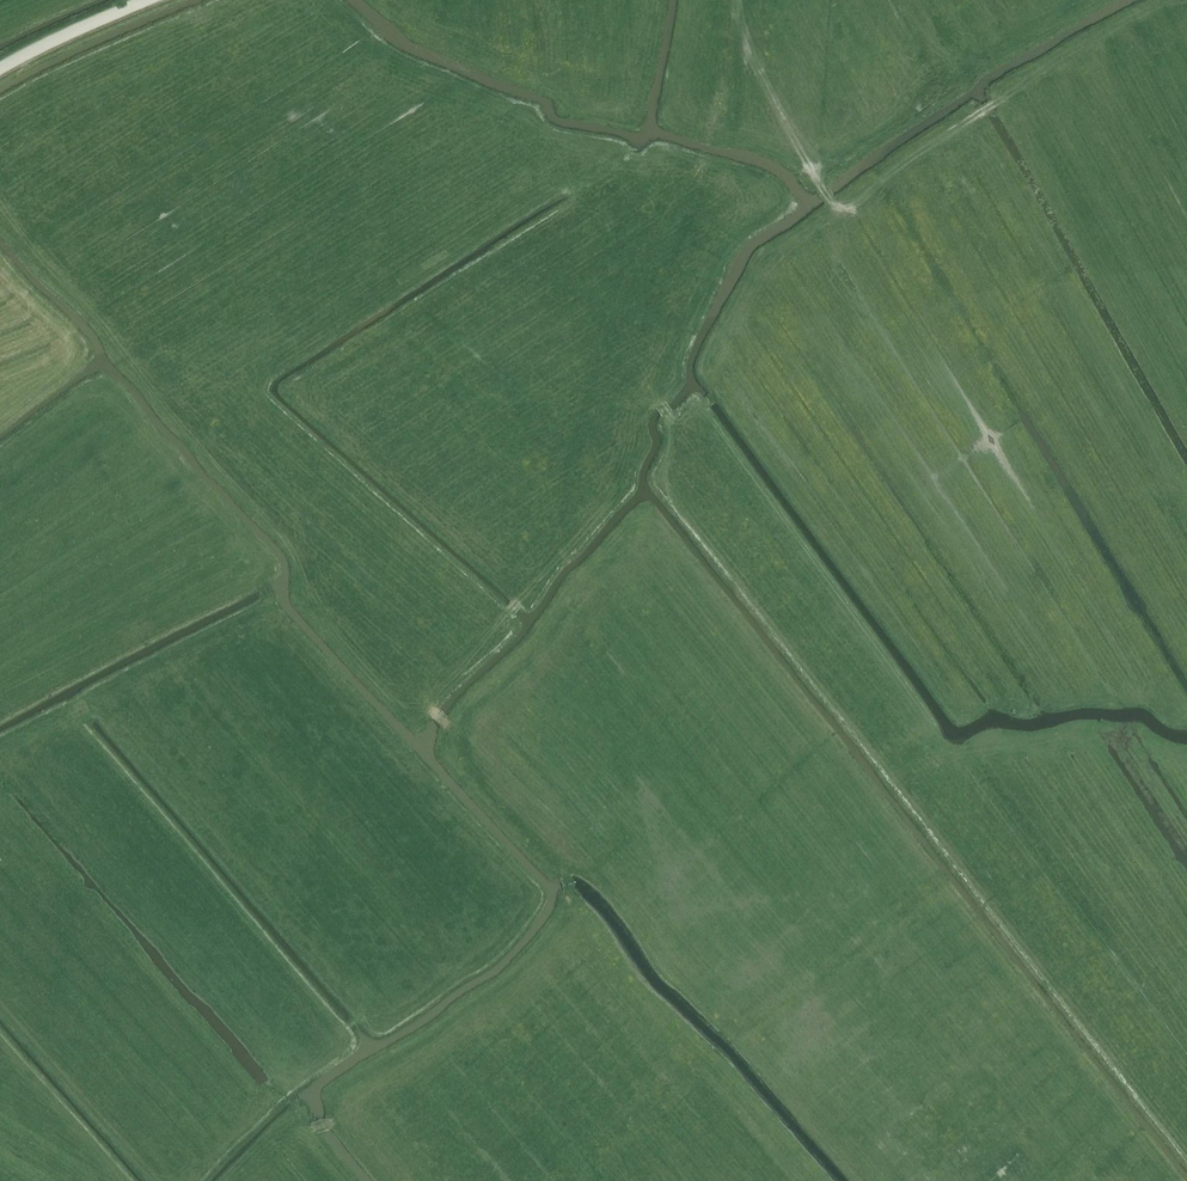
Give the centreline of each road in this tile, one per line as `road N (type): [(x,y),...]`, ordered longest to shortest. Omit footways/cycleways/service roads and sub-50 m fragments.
road 1 (track): [(836,206),(738,32),(741,0)]
road 2 (track): [(836,206),(1014,92)]
road 3 (tertiary): [(0,69),(146,0)]

